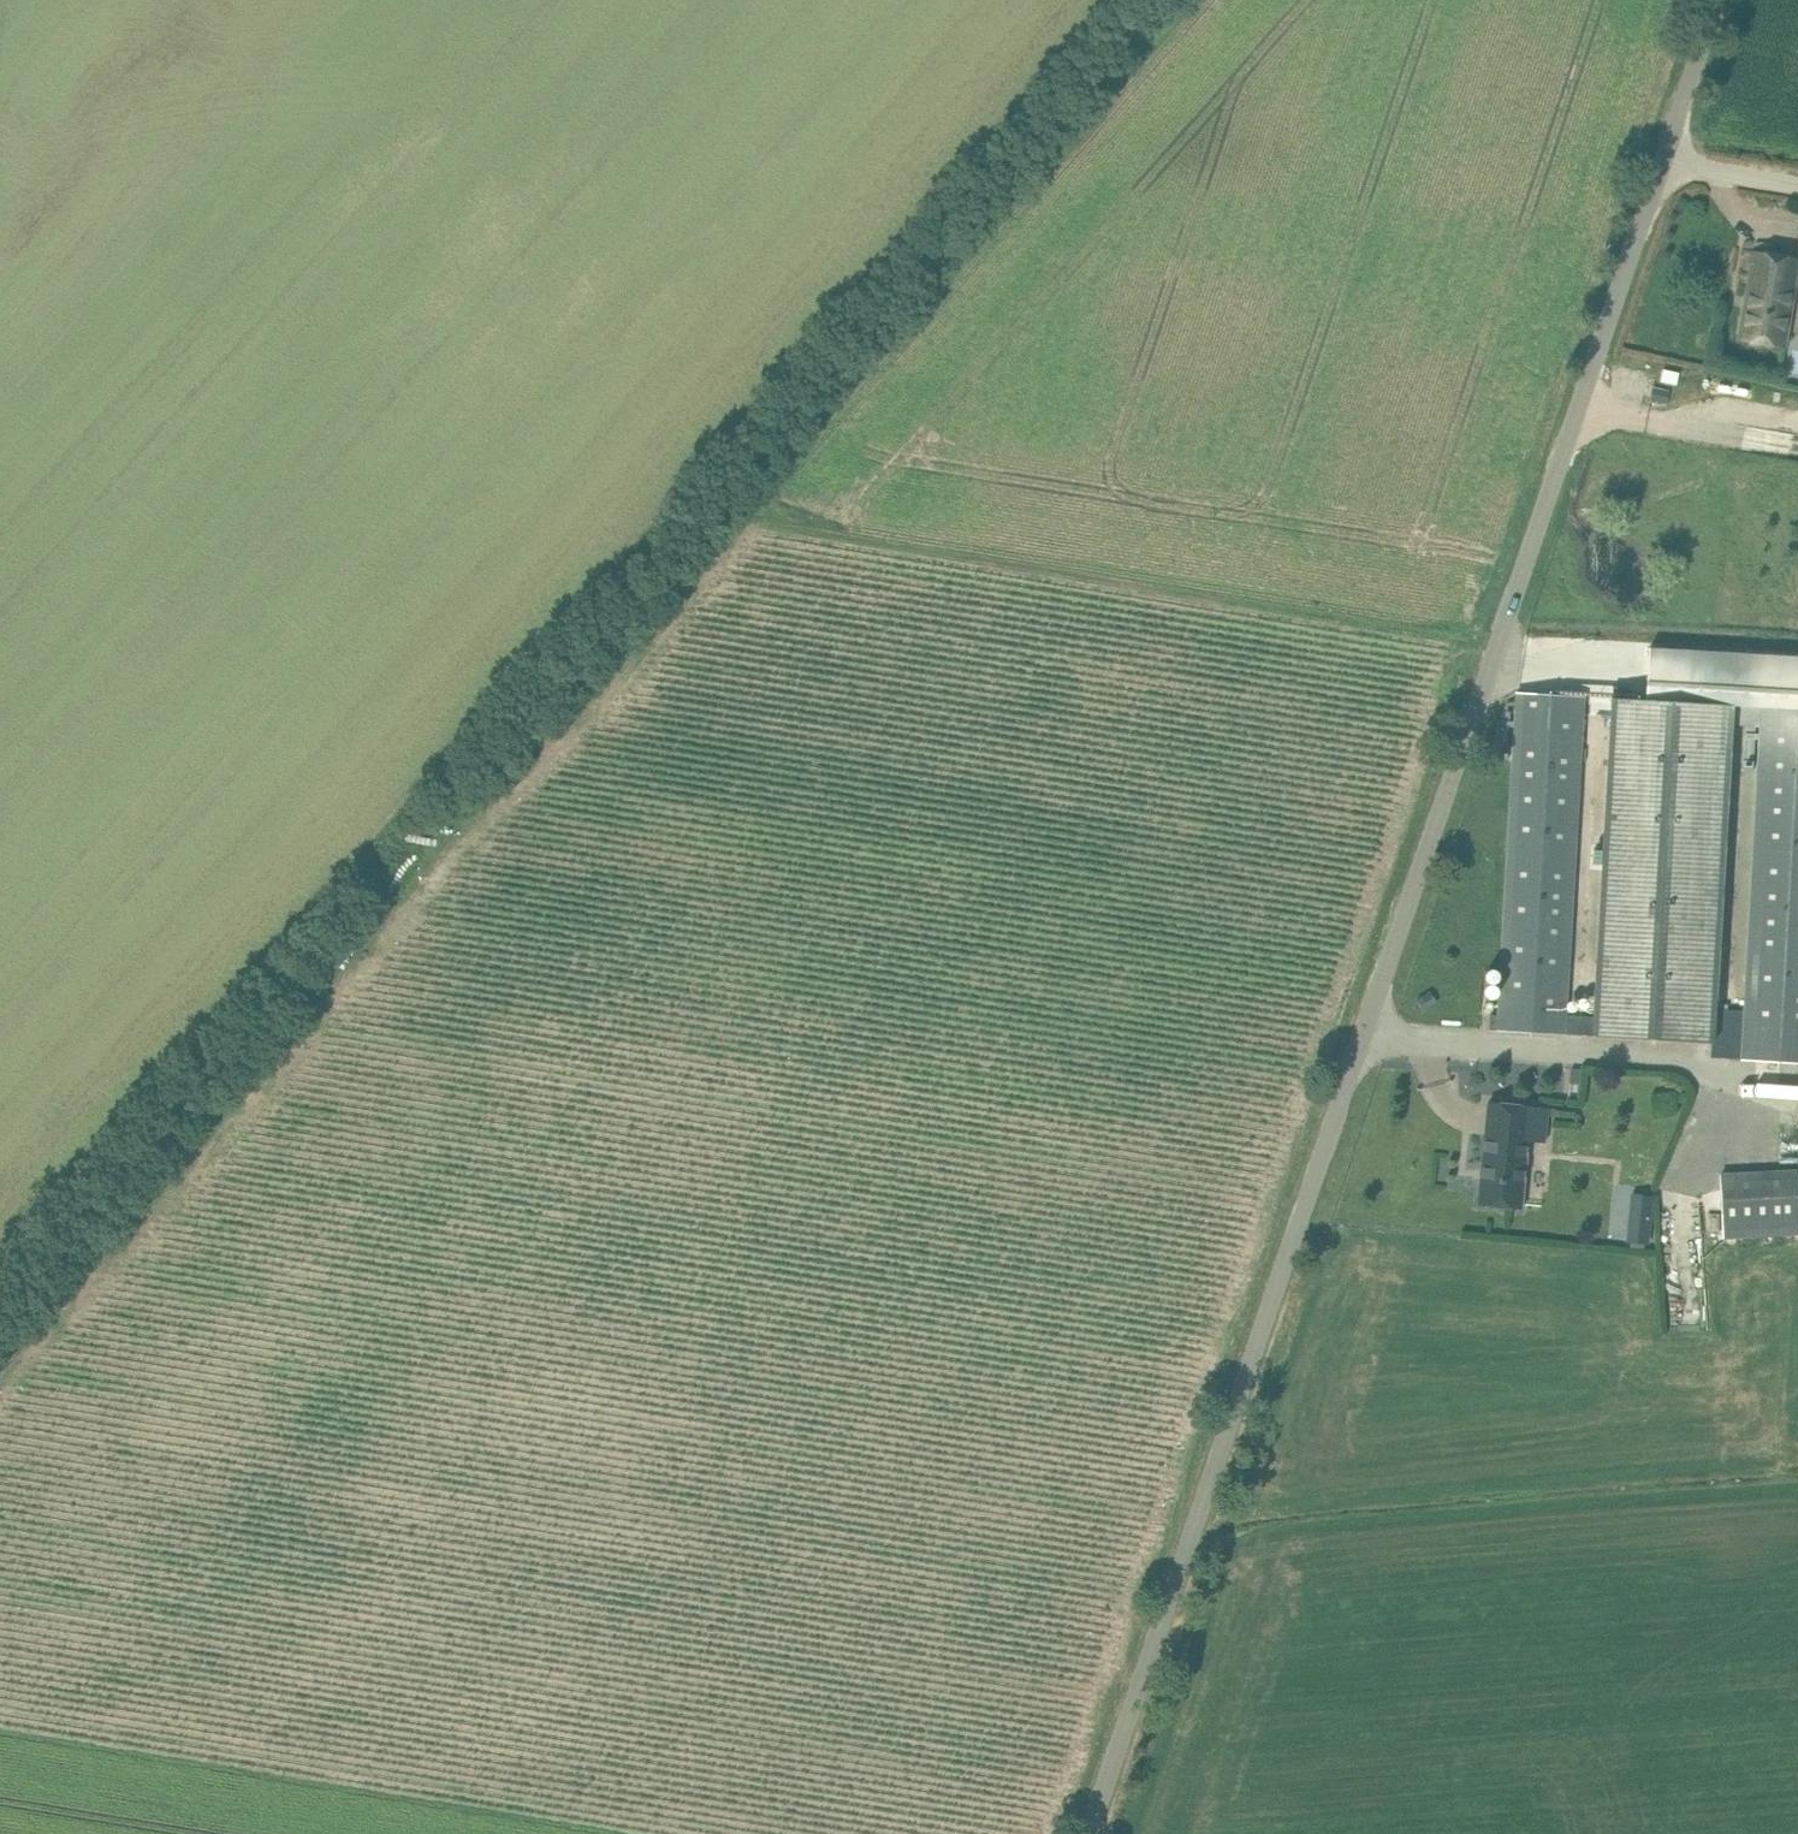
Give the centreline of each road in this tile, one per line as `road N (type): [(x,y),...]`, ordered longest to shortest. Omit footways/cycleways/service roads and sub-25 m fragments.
road 1 (unclassified): [(1083,1833),(1716,0)]

